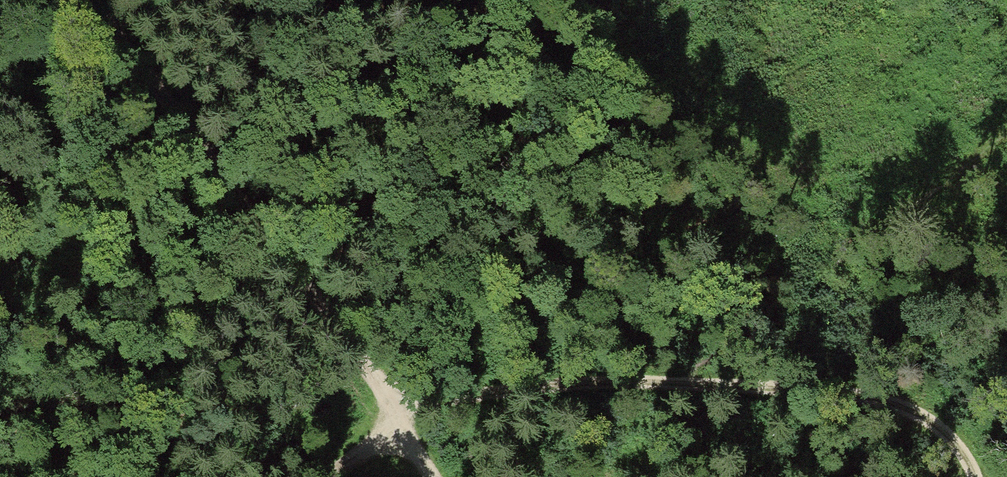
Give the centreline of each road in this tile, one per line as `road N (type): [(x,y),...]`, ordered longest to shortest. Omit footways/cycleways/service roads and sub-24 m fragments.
road 1 (track): [(973,476),(930,418),(861,395),(716,384),(433,391),(352,458),(315,476)]
road 2 (track): [(432,476),(392,426),(373,371),(85,0)]

